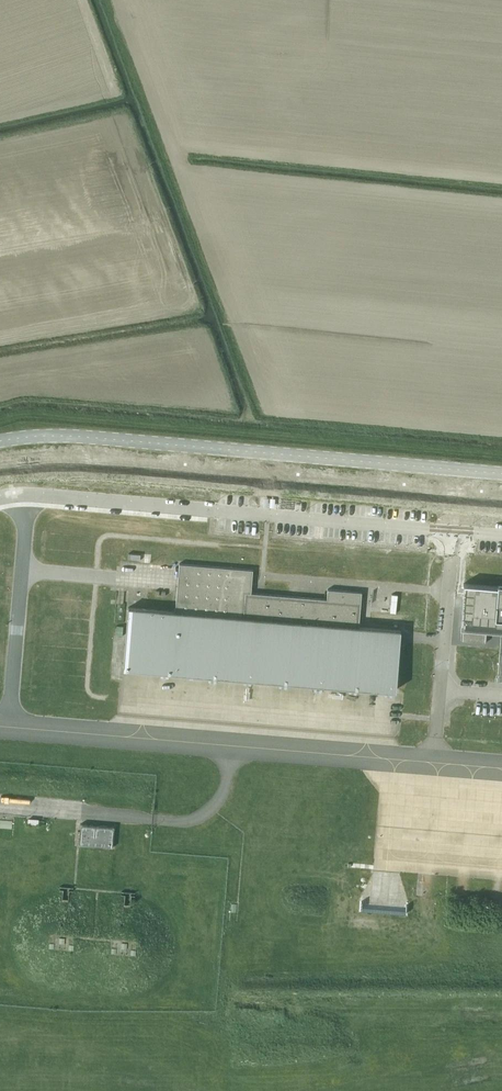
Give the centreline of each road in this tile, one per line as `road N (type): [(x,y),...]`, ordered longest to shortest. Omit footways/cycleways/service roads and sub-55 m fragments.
road 1 (track): [(501,456),(32,415),(0,421)]
road 2 (unclassified): [(501,473),(78,436),(0,441)]

